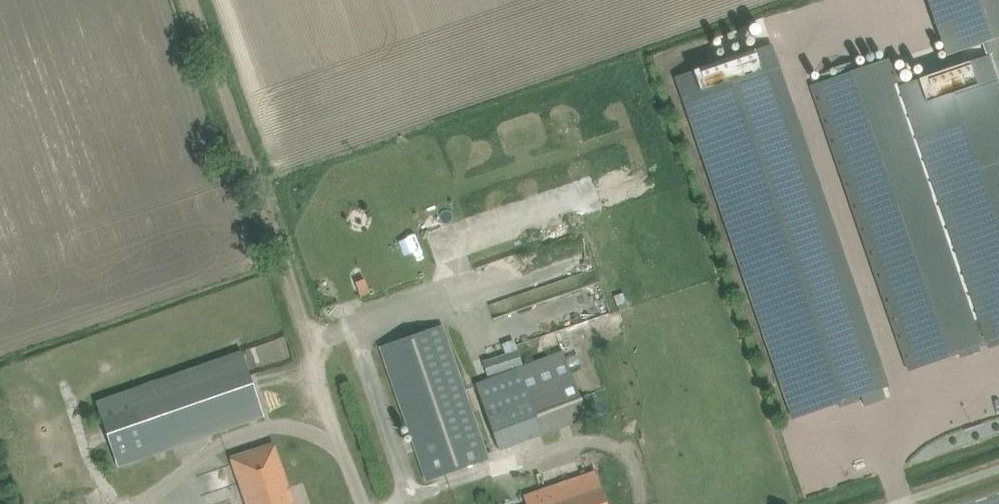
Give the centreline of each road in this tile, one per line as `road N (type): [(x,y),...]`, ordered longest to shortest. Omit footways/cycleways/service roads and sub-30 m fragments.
road 1 (track): [(307,342),(192,0)]
road 2 (unclassified): [(366,503),(307,342)]

